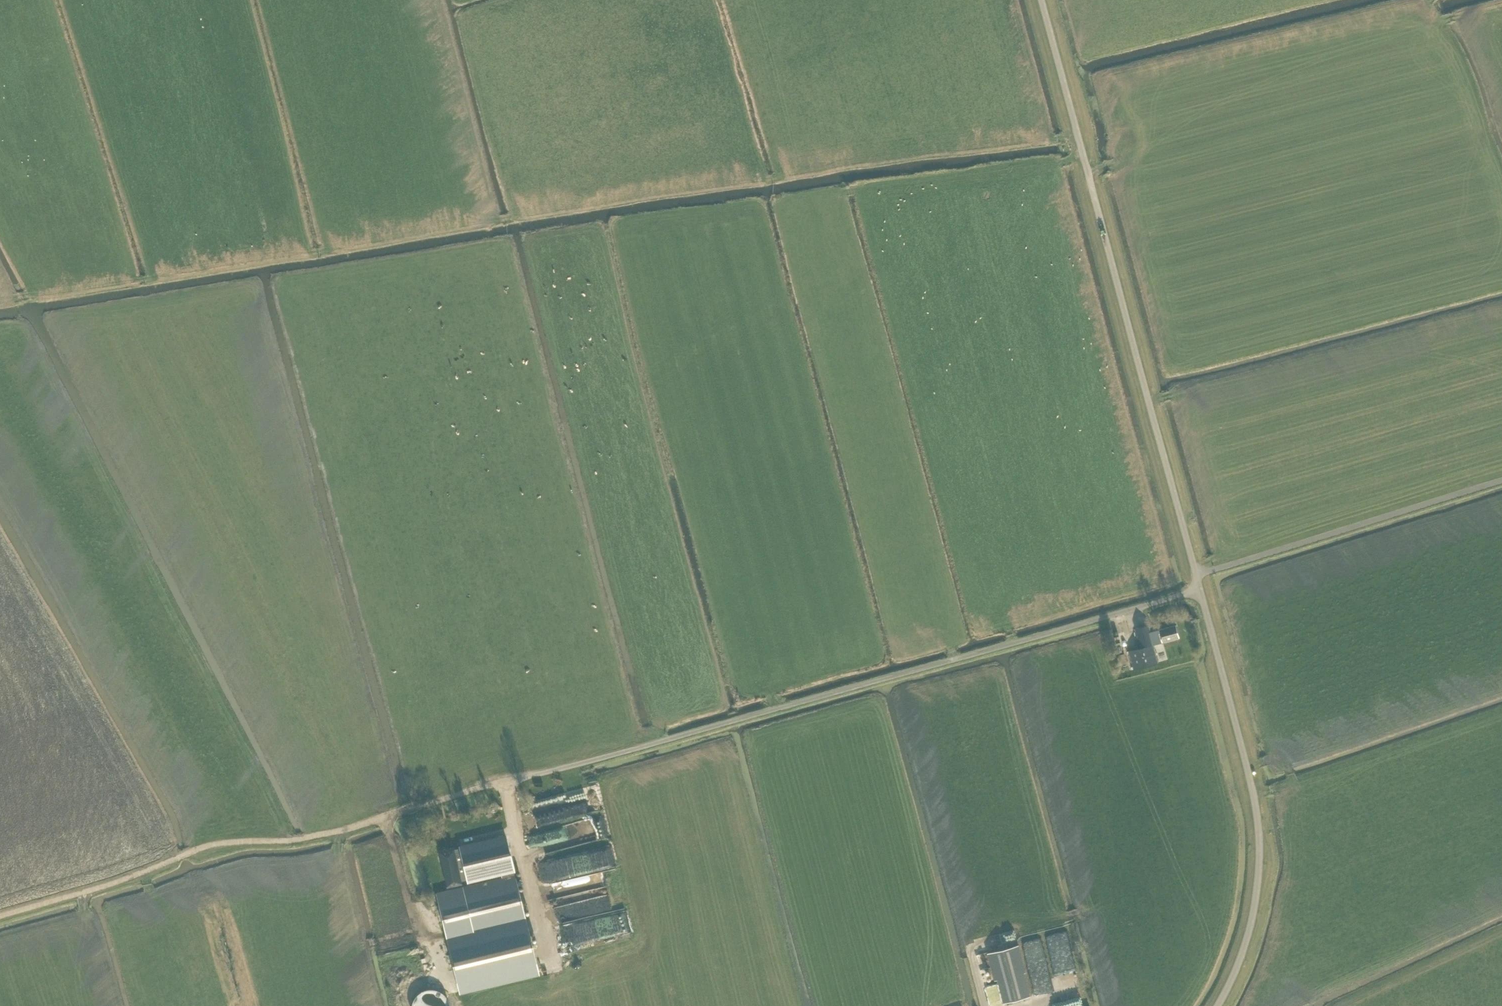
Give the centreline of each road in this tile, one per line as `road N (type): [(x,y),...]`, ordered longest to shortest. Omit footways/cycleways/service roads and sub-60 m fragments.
road 1 (unclassified): [(0,919),(226,846),(348,832),(1199,593)]
road 2 (unclassified): [(1199,593),(1040,0)]
road 3 (unclassified): [(1217,1005),(1251,927),(1260,857),(1252,782),(1199,593)]
road 4 (track): [(1196,577),(1501,484)]

